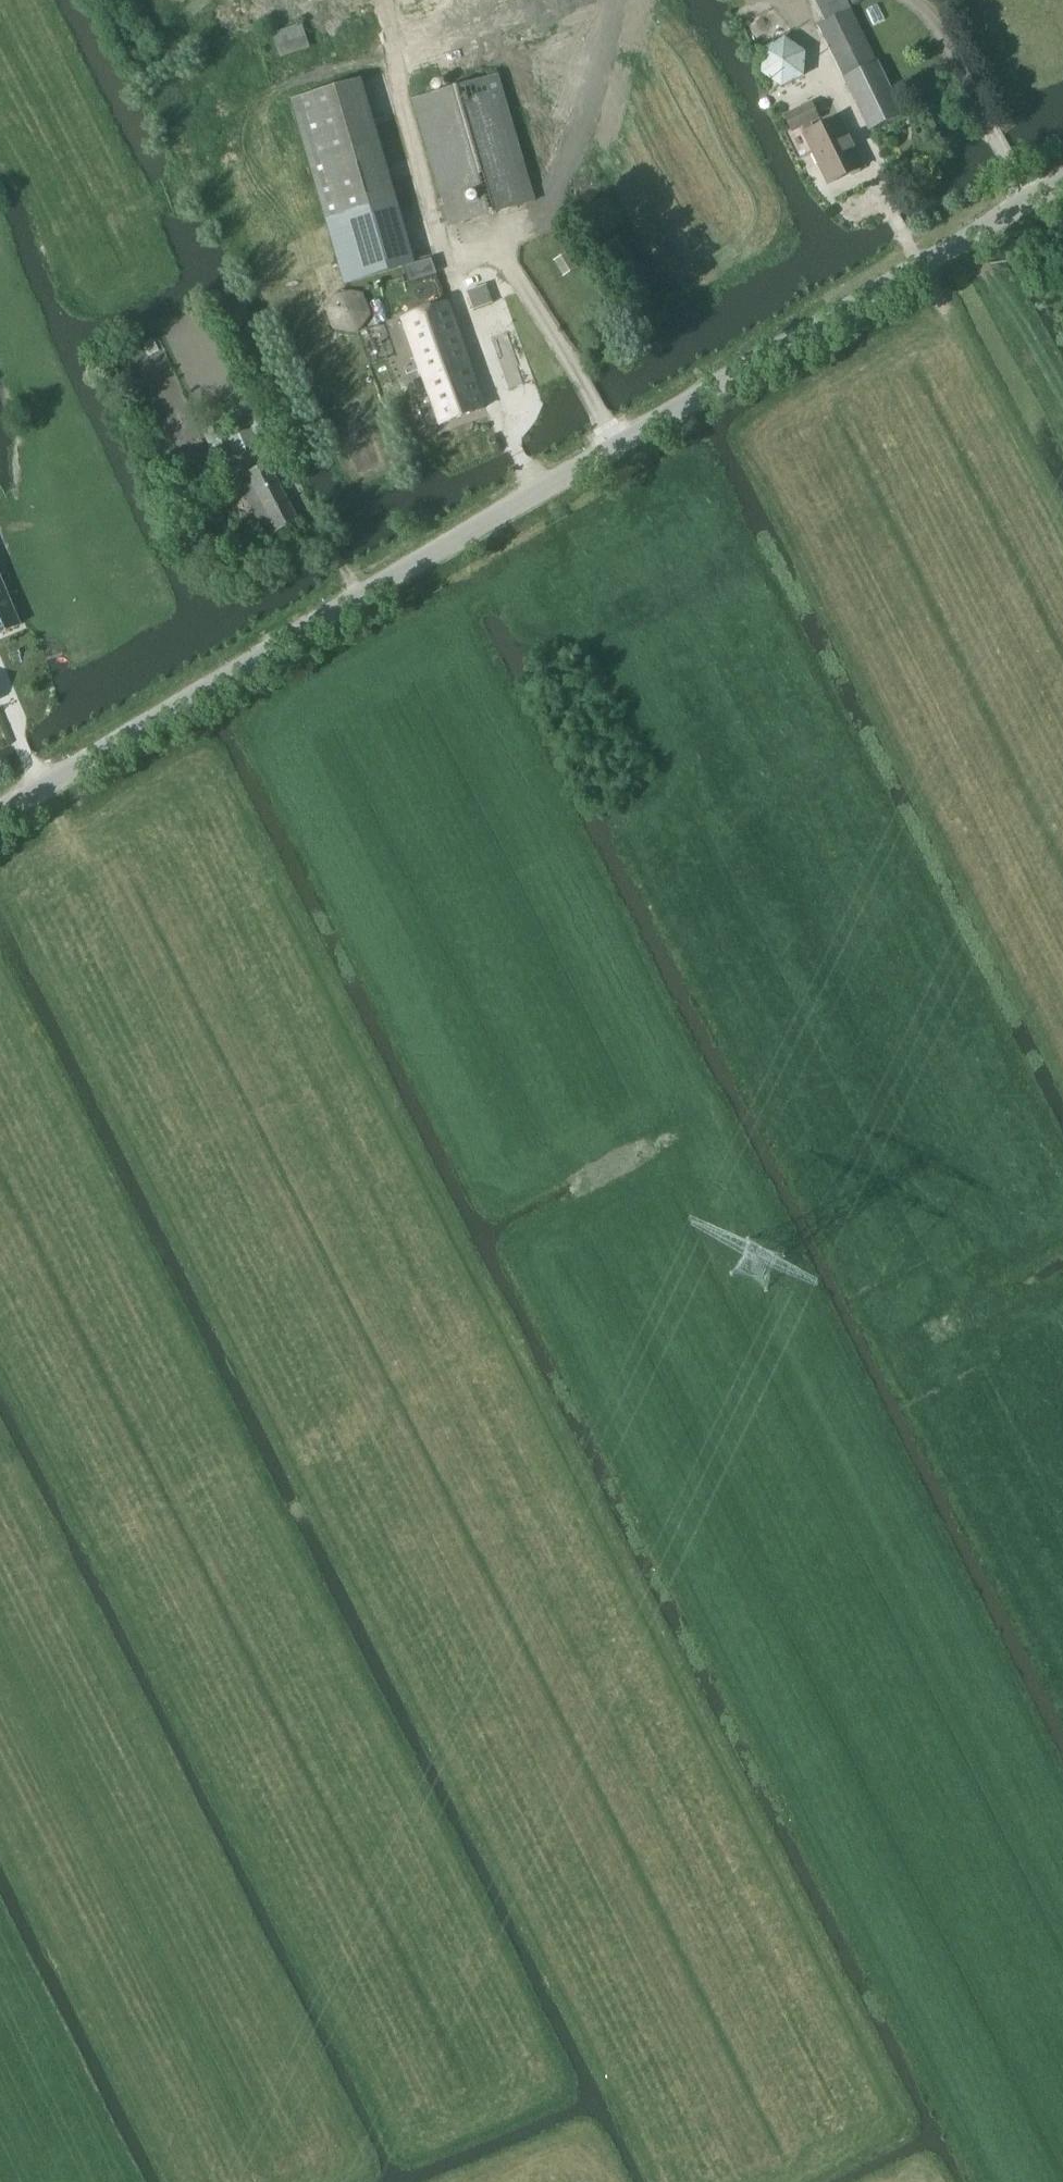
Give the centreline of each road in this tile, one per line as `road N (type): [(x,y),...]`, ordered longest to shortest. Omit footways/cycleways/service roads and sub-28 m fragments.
road 1 (unclassified): [(0,810),(1062,177)]
road 2 (track): [(495,242),(442,257),(379,0)]

